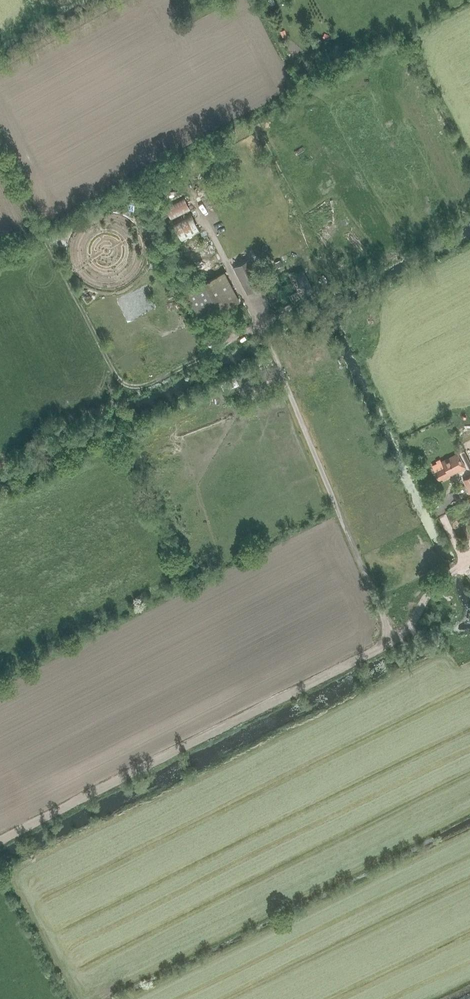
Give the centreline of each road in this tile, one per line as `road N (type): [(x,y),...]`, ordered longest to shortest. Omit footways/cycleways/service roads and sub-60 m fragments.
road 1 (track): [(387,641),(385,619),(261,324),(127,388),(0,161)]
road 2 (track): [(0,845),(383,650),(387,641)]
road 3 (track): [(0,67),(122,0)]

